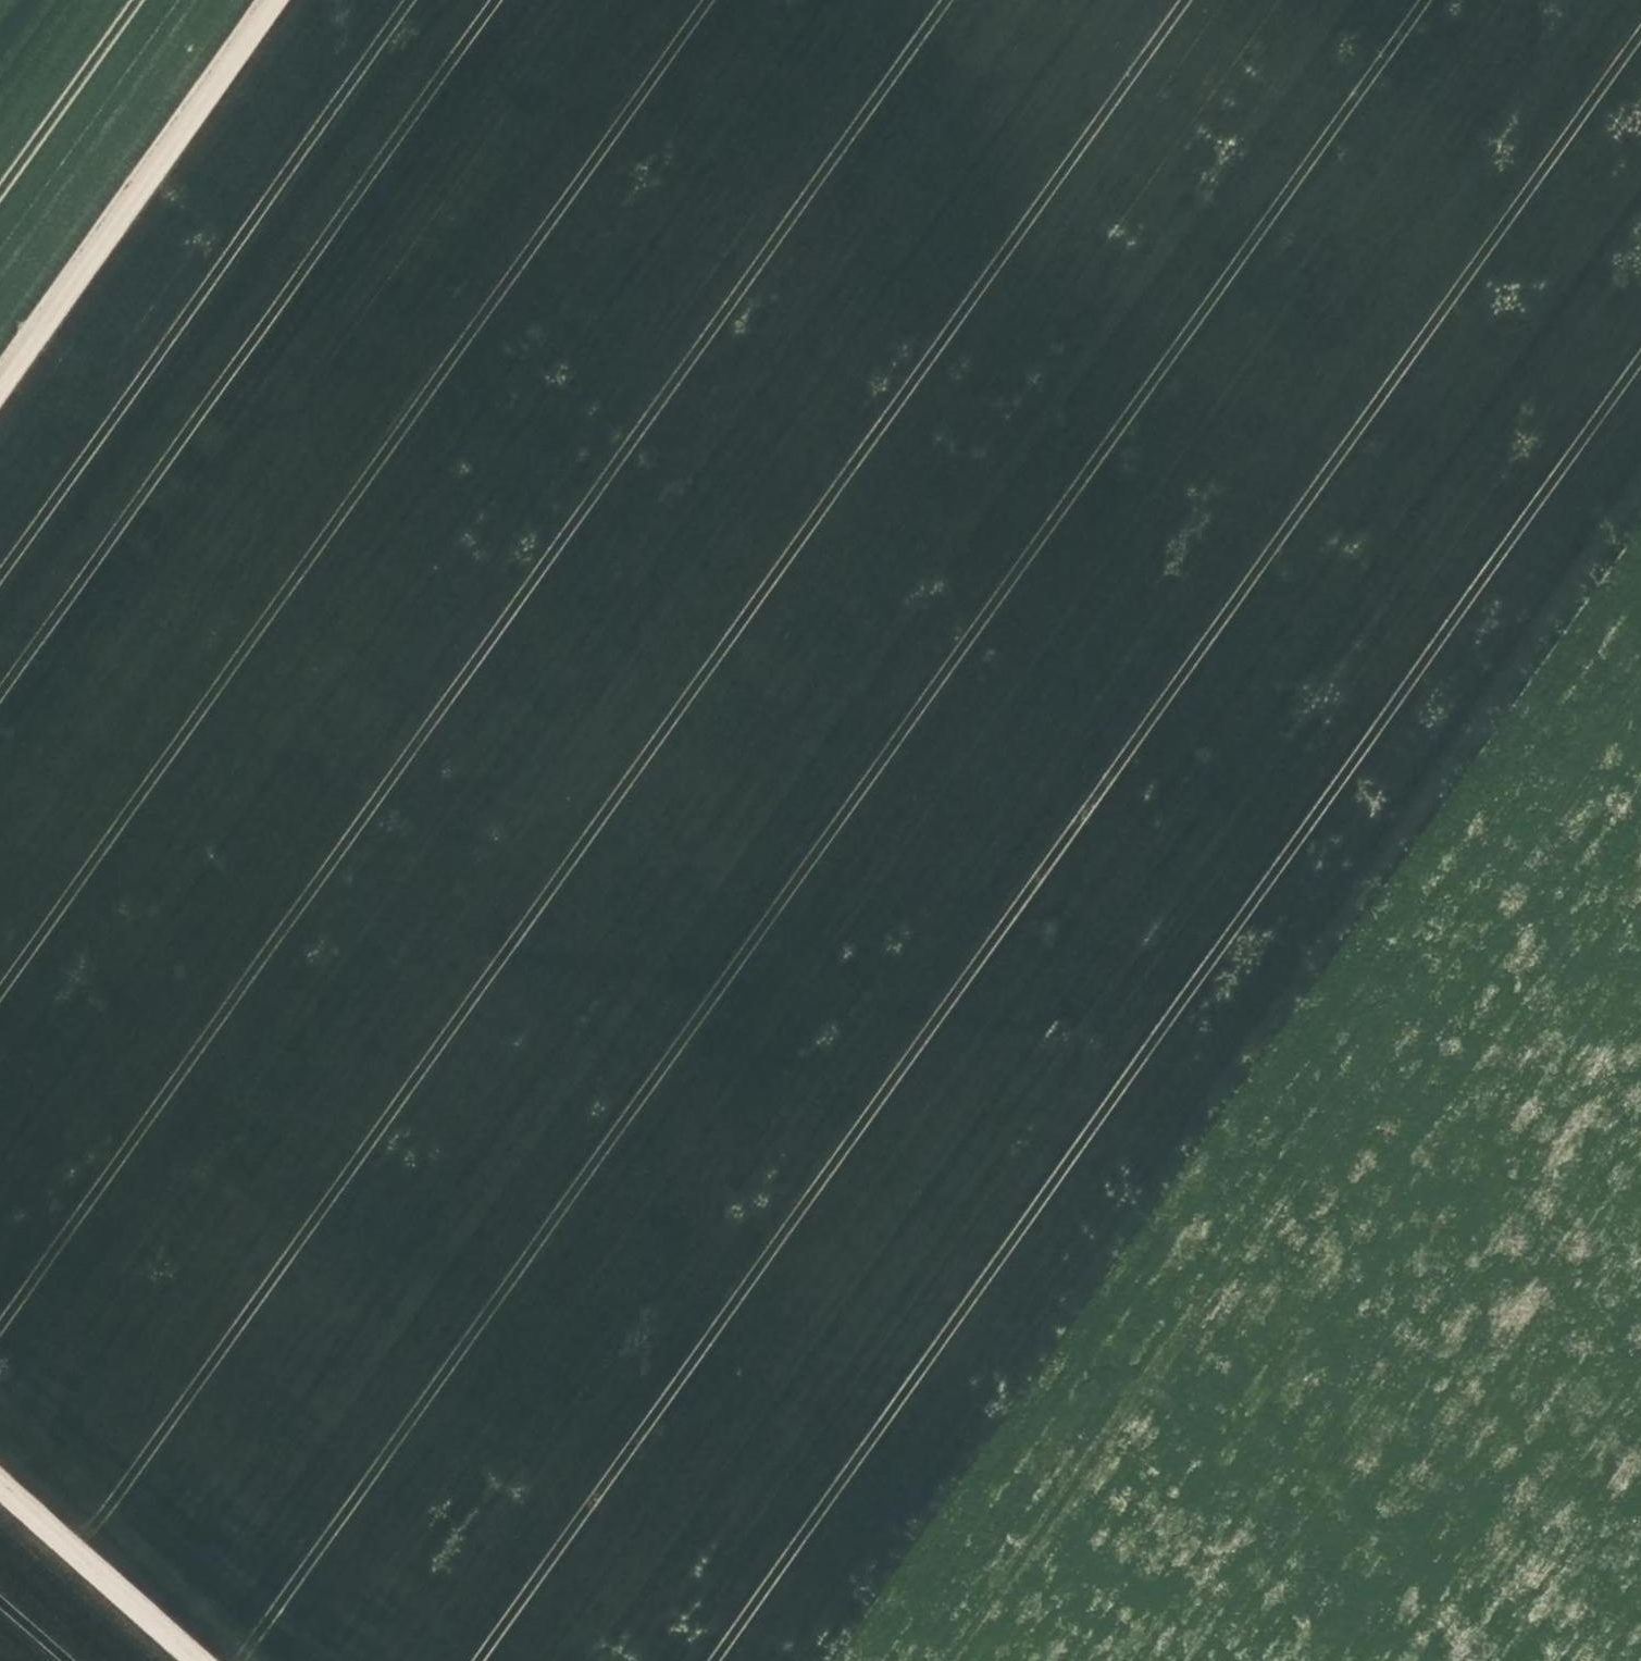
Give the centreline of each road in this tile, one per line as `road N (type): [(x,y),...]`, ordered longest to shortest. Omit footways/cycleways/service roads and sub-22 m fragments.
road 1 (track): [(0,391),(278,0)]
road 2 (track): [(0,1491),(188,1660)]

